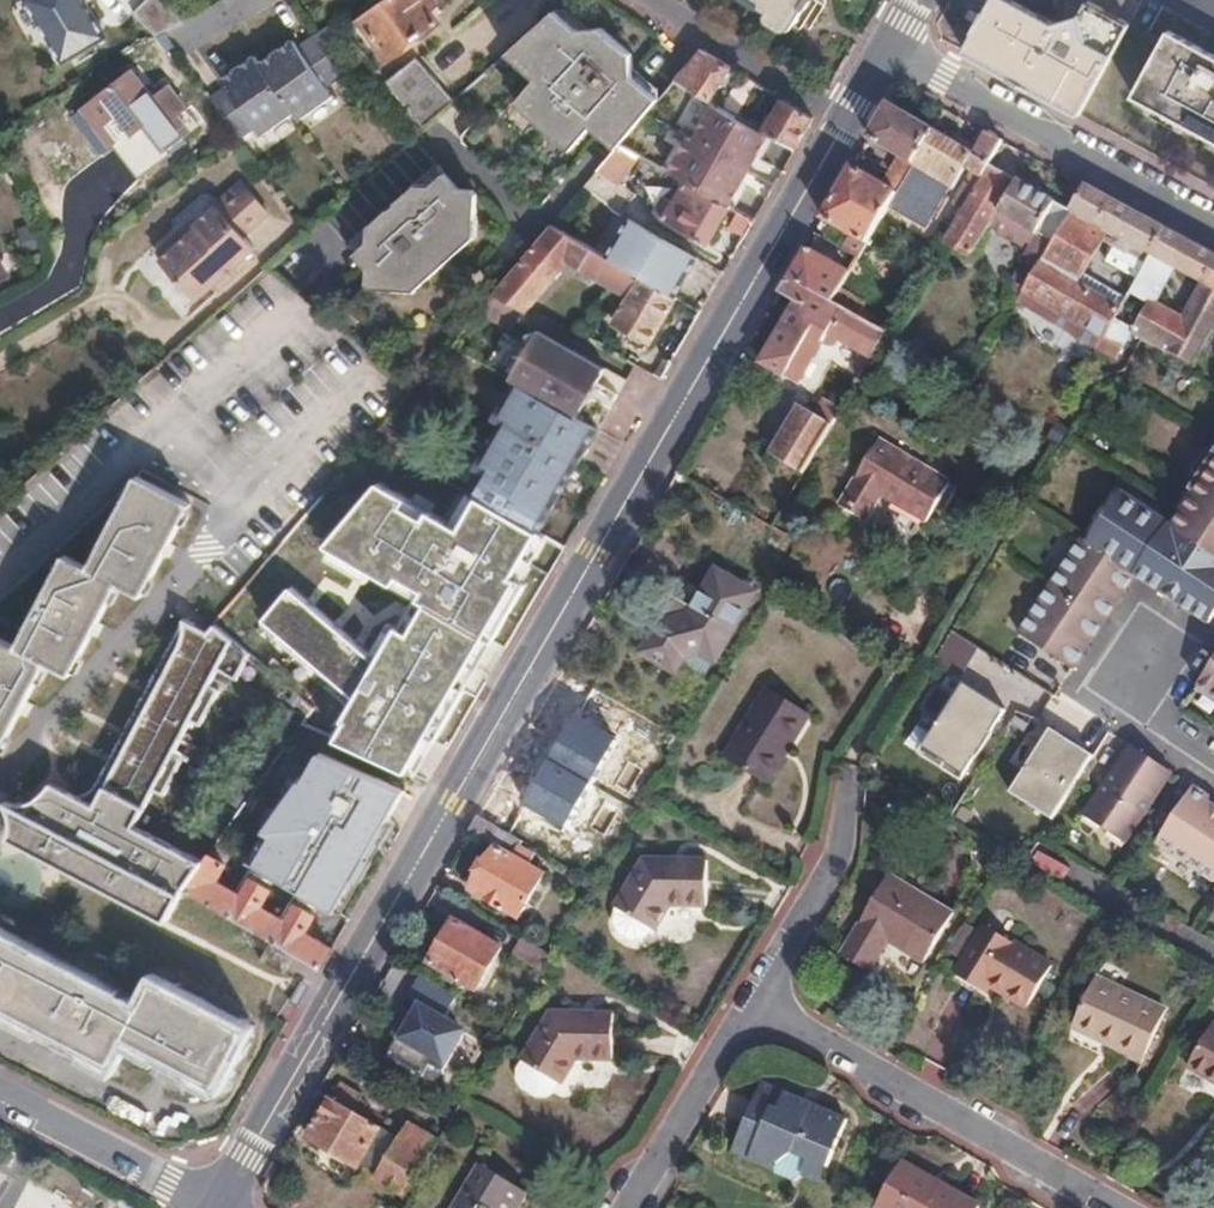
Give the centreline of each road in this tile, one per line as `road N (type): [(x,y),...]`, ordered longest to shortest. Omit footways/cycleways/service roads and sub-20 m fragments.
road 1 (secondary): [(851,118),(219,1207)]
road 2 (residential): [(1106,1207),(753,1007)]
road 3 (residential): [(890,51),(1213,227)]
road 4 (residential): [(850,772),(840,857),(753,1007)]
road 5 (residential): [(753,1007),(634,1207)]
road 6 (residential): [(0,1100),(206,1207)]
road 7 (residential): [(851,118),(663,0)]

